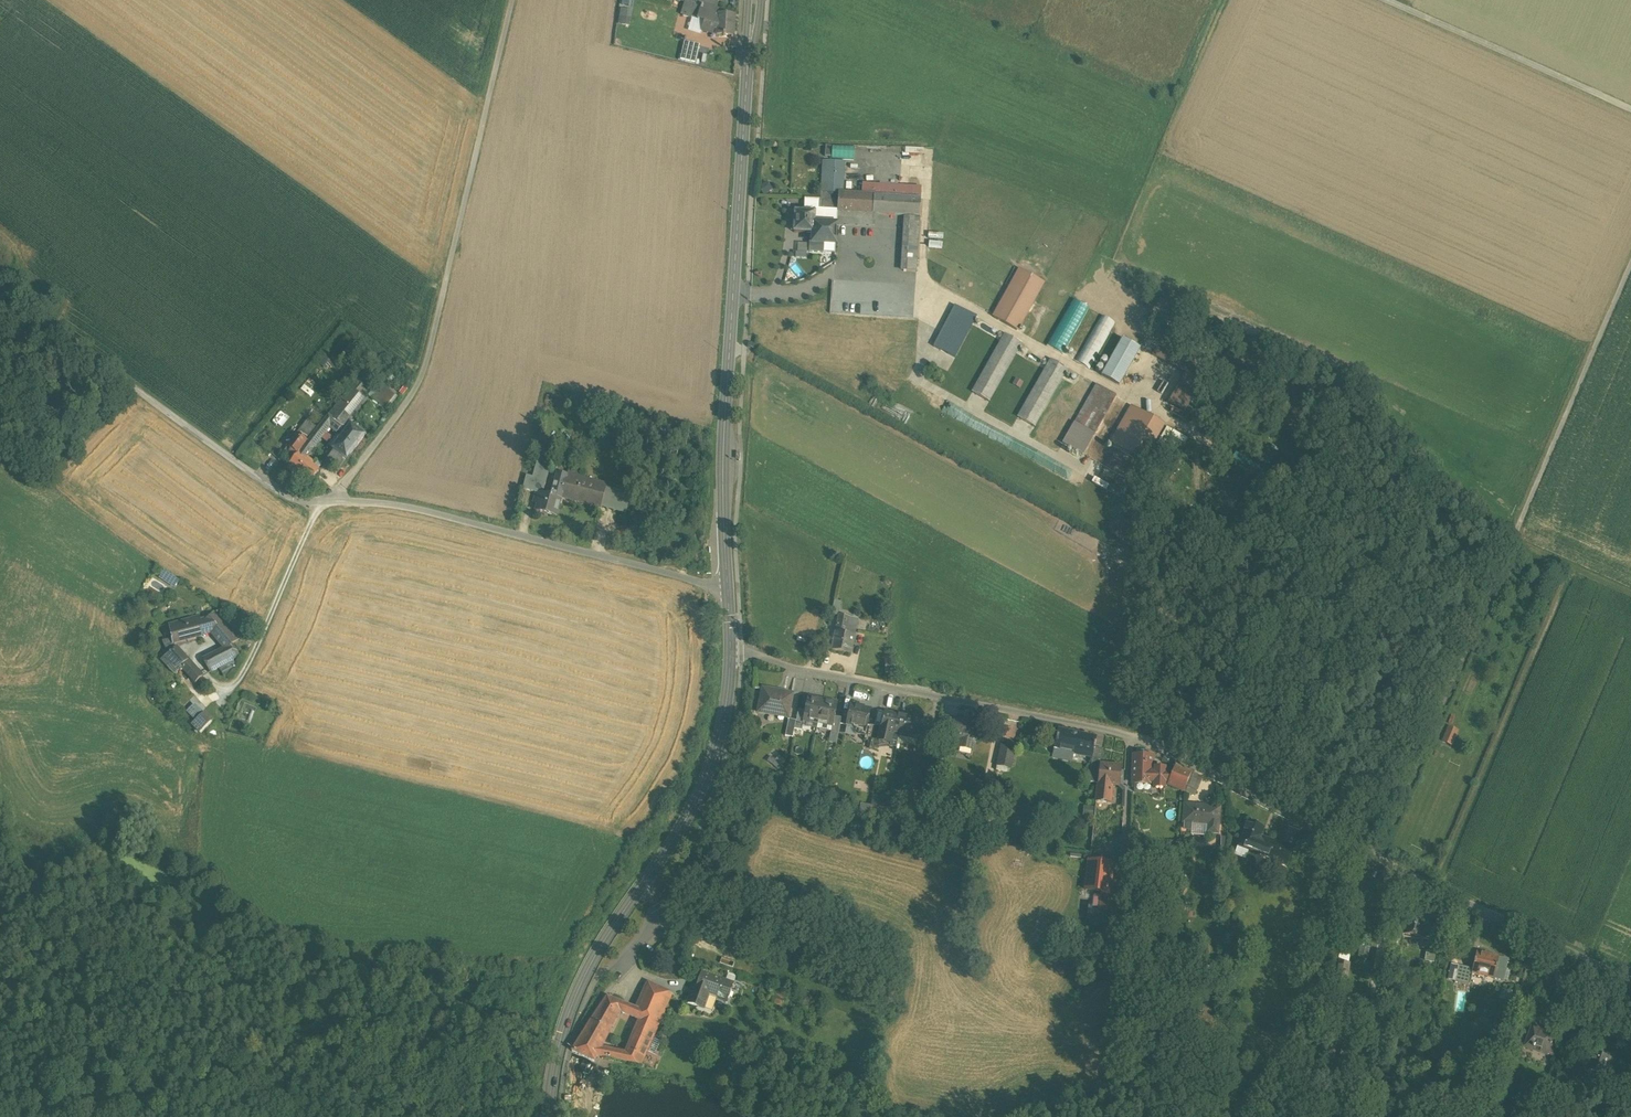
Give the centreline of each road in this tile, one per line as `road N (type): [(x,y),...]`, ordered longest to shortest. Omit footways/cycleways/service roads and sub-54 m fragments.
road 1 (residential): [(730,650),(797,671),(1126,736),(1302,830),(1630,981)]
road 2 (track): [(932,287),(1452,571),(1484,565),(1505,538),(1521,544)]
road 3 (secondary): [(728,589),(724,457),(754,0)]
road 4 (unclassified): [(331,499),(421,378),(513,0)]
road 5 (secondary): [(549,1116),(564,1026),(583,978),(702,789),(724,716),(730,650)]
road 6 (residential): [(728,589),(409,508),(331,499)]
road 7 (residential): [(331,499),(288,497),(61,344),(29,341),(0,355)]
road 8 (track): [(1521,544),(1387,869)]
road 9 (track): [(1630,267),(1518,532),(1521,544)]
road 10 (track): [(1630,111),(1382,0)]
road 11 (track): [(1137,741),(1116,972)]

